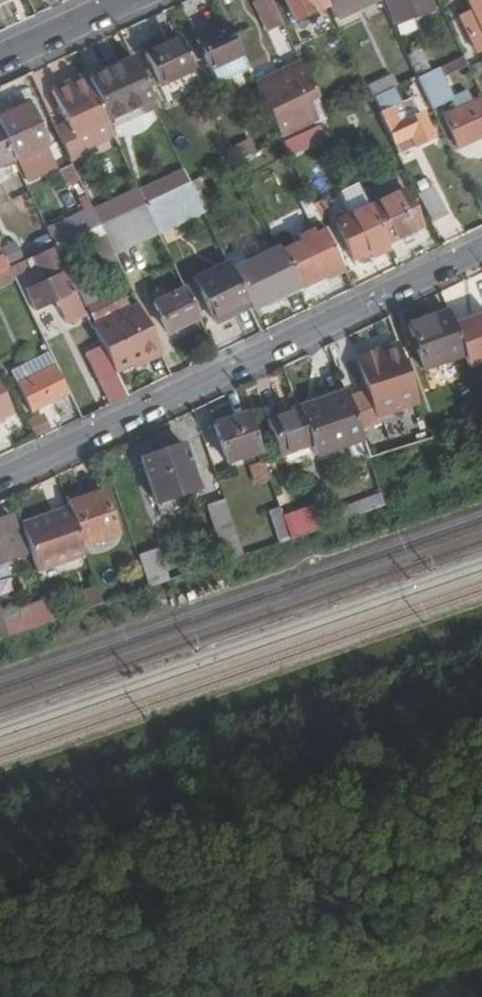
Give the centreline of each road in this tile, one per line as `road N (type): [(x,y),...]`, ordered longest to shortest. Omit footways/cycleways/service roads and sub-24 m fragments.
road 1 (residential): [(0,481),(481,253)]
road 2 (residential): [(129,0),(0,59)]

